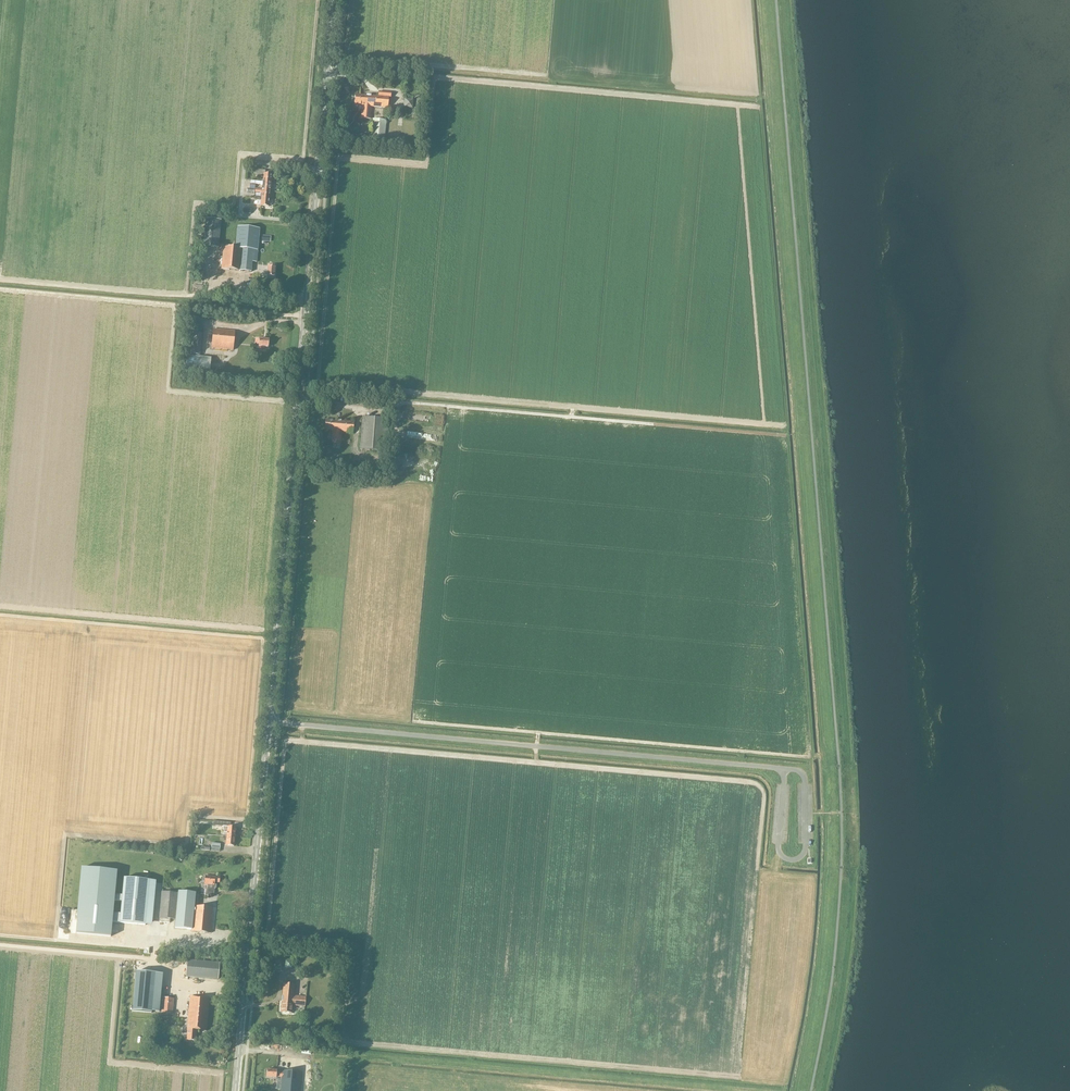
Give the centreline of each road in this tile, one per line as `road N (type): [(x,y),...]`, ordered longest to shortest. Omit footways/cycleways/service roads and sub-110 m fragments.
road 1 (secondary): [(268,722),(333,0)]
road 2 (unclassified): [(268,722),(785,769)]
road 3 (secondary): [(235,1090),(268,722)]
road 4 (unclassified): [(785,769),(804,782),(805,848),(793,860),(778,850),(783,784)]

